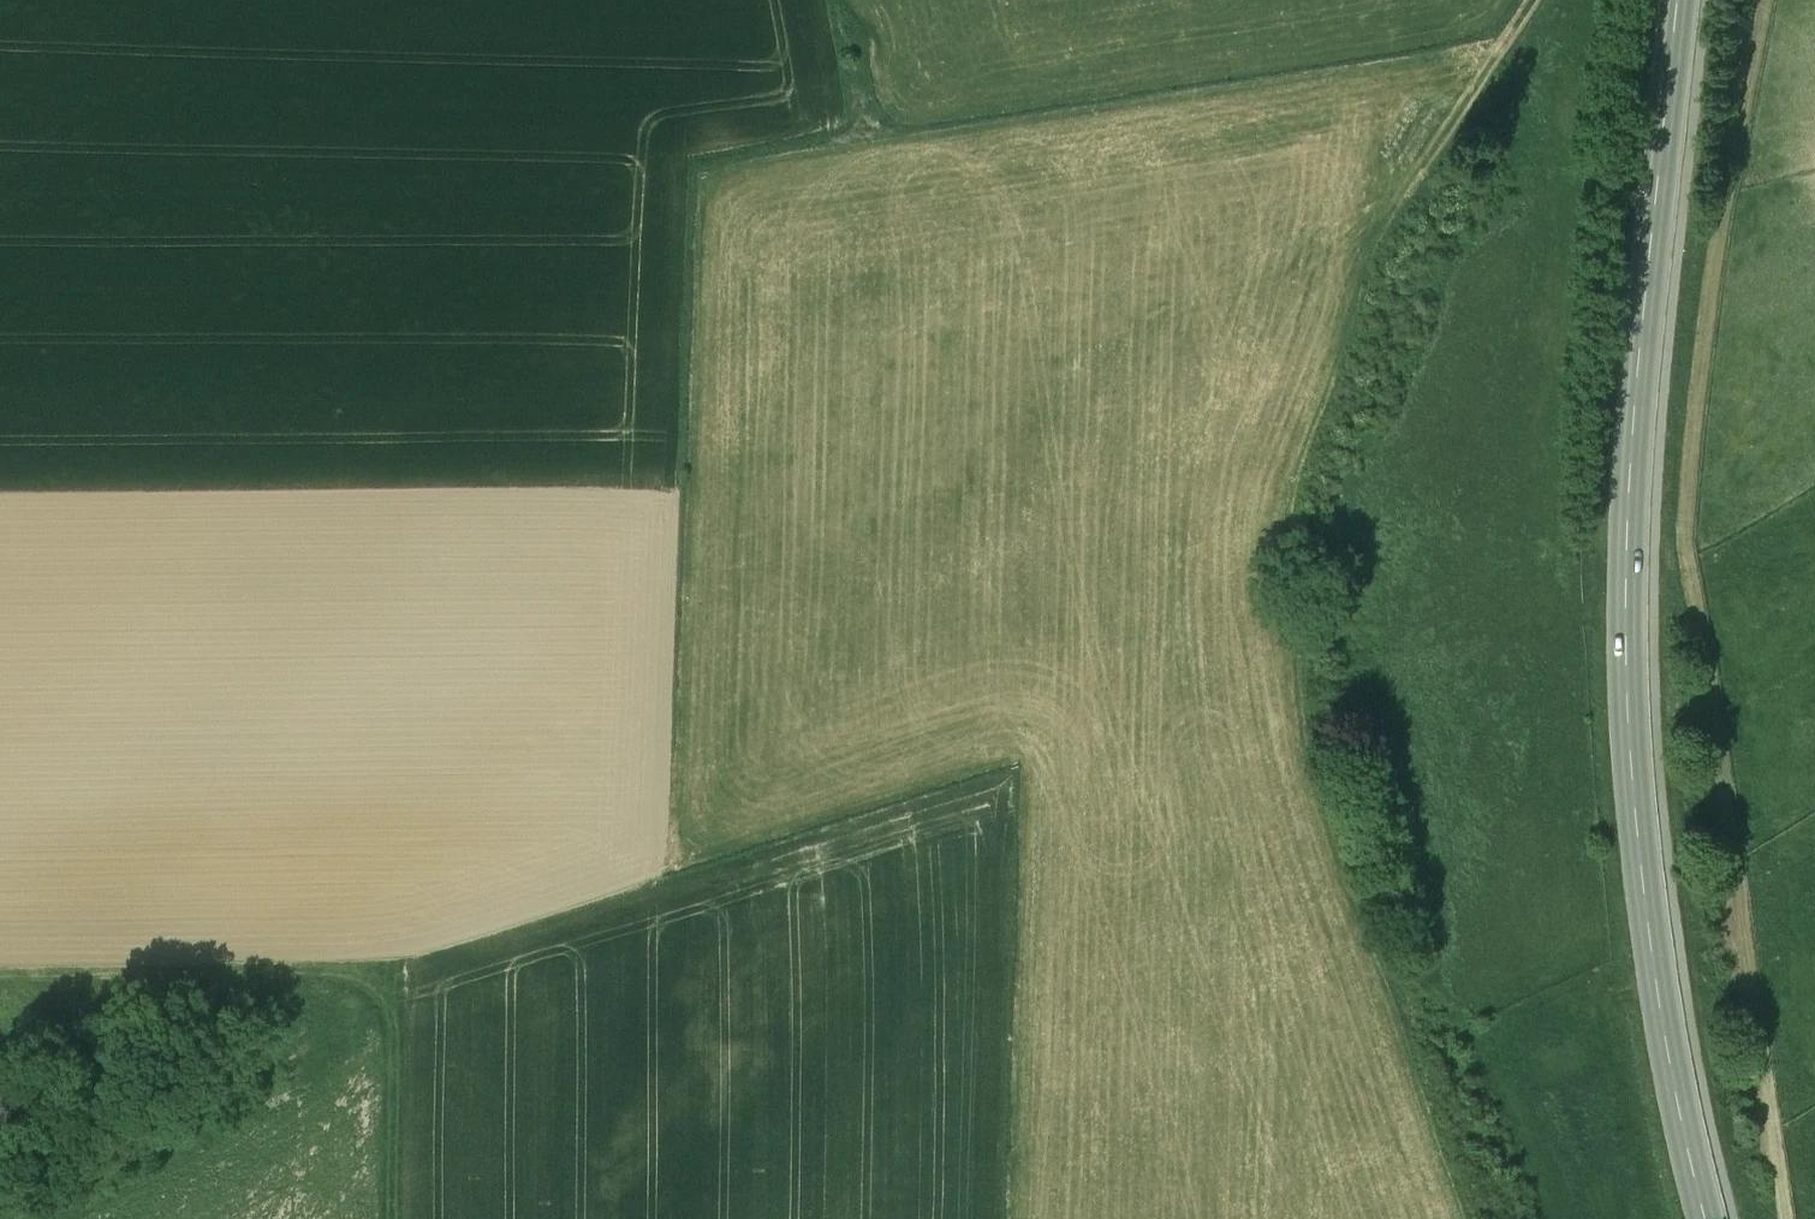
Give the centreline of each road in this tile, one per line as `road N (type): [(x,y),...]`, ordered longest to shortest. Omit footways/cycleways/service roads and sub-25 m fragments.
road 1 (tertiary): [(1706,1218),(1667,1061),(1629,731),(1638,350),(1680,0)]
road 2 (track): [(0,972),(401,968),(393,1218)]
road 3 (track): [(1328,278),(1367,253),(1389,209),(1444,142),(1534,0)]

